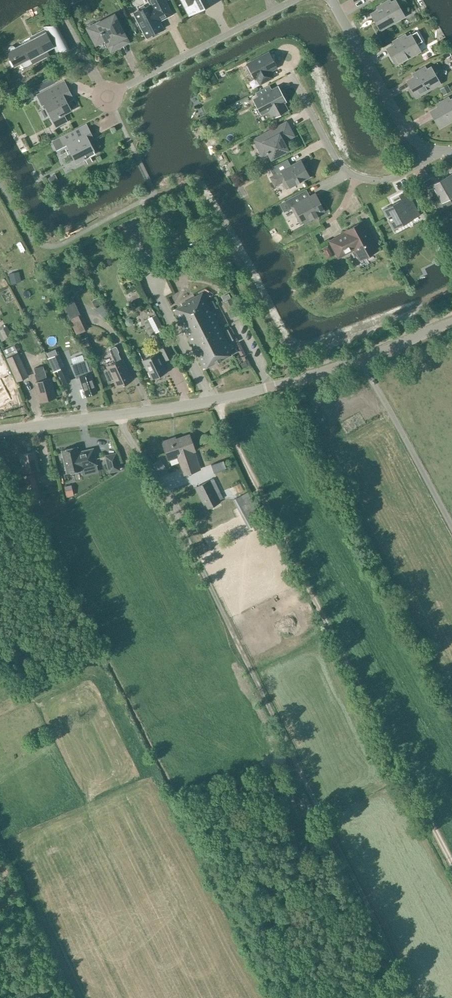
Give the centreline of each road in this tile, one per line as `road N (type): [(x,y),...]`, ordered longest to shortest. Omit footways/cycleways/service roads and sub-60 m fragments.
road 1 (track): [(118,417),(214,589),(411,997)]
road 2 (tertiary): [(0,432),(241,397),(363,362),(451,326)]
road 3 (unclassified): [(430,155),(405,177),(377,185),(341,172),(293,79)]
road 4 (unclassified): [(120,88),(299,0)]
road 5 (unclassified): [(331,0),(430,155)]

